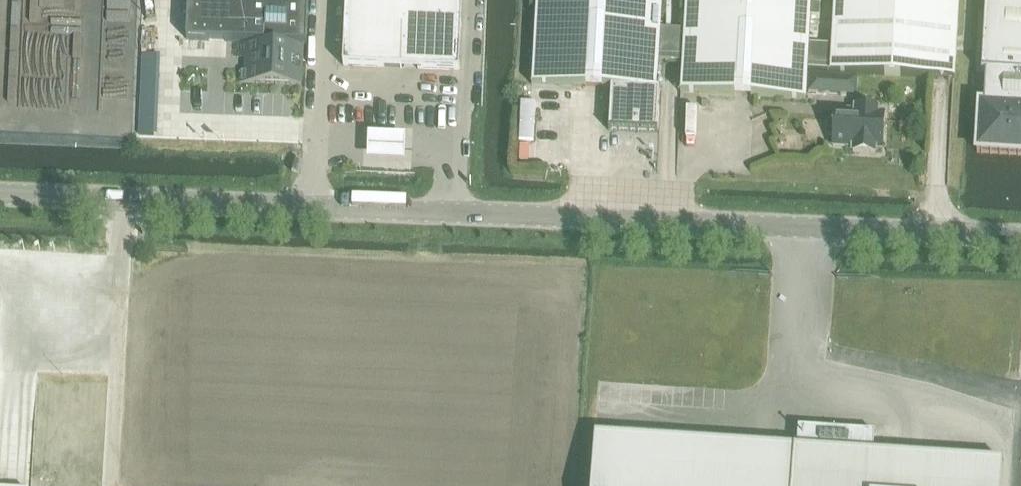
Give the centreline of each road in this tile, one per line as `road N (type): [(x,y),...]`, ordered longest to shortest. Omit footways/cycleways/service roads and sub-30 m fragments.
road 1 (tertiary): [(0,194),(1020,236)]

